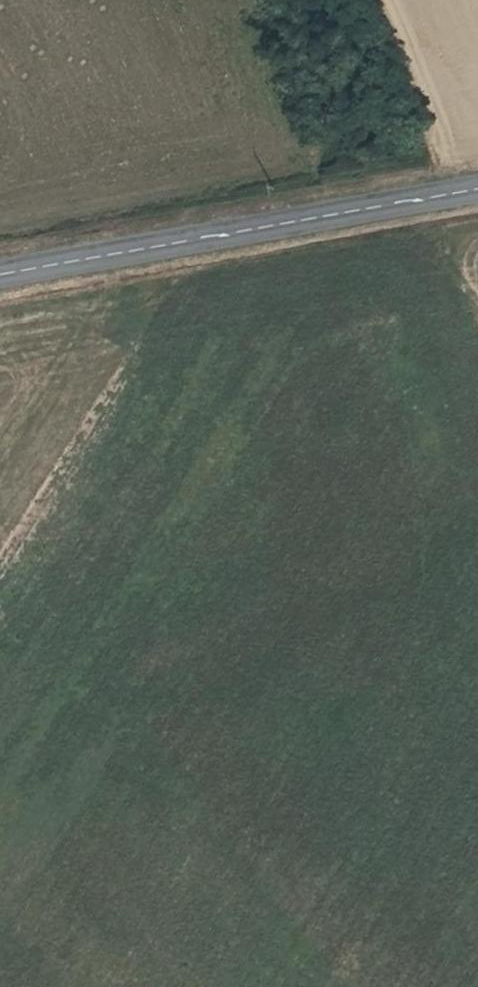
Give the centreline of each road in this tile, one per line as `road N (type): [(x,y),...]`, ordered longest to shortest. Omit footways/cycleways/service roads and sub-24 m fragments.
road 1 (tertiary): [(0,276),(477,189)]

